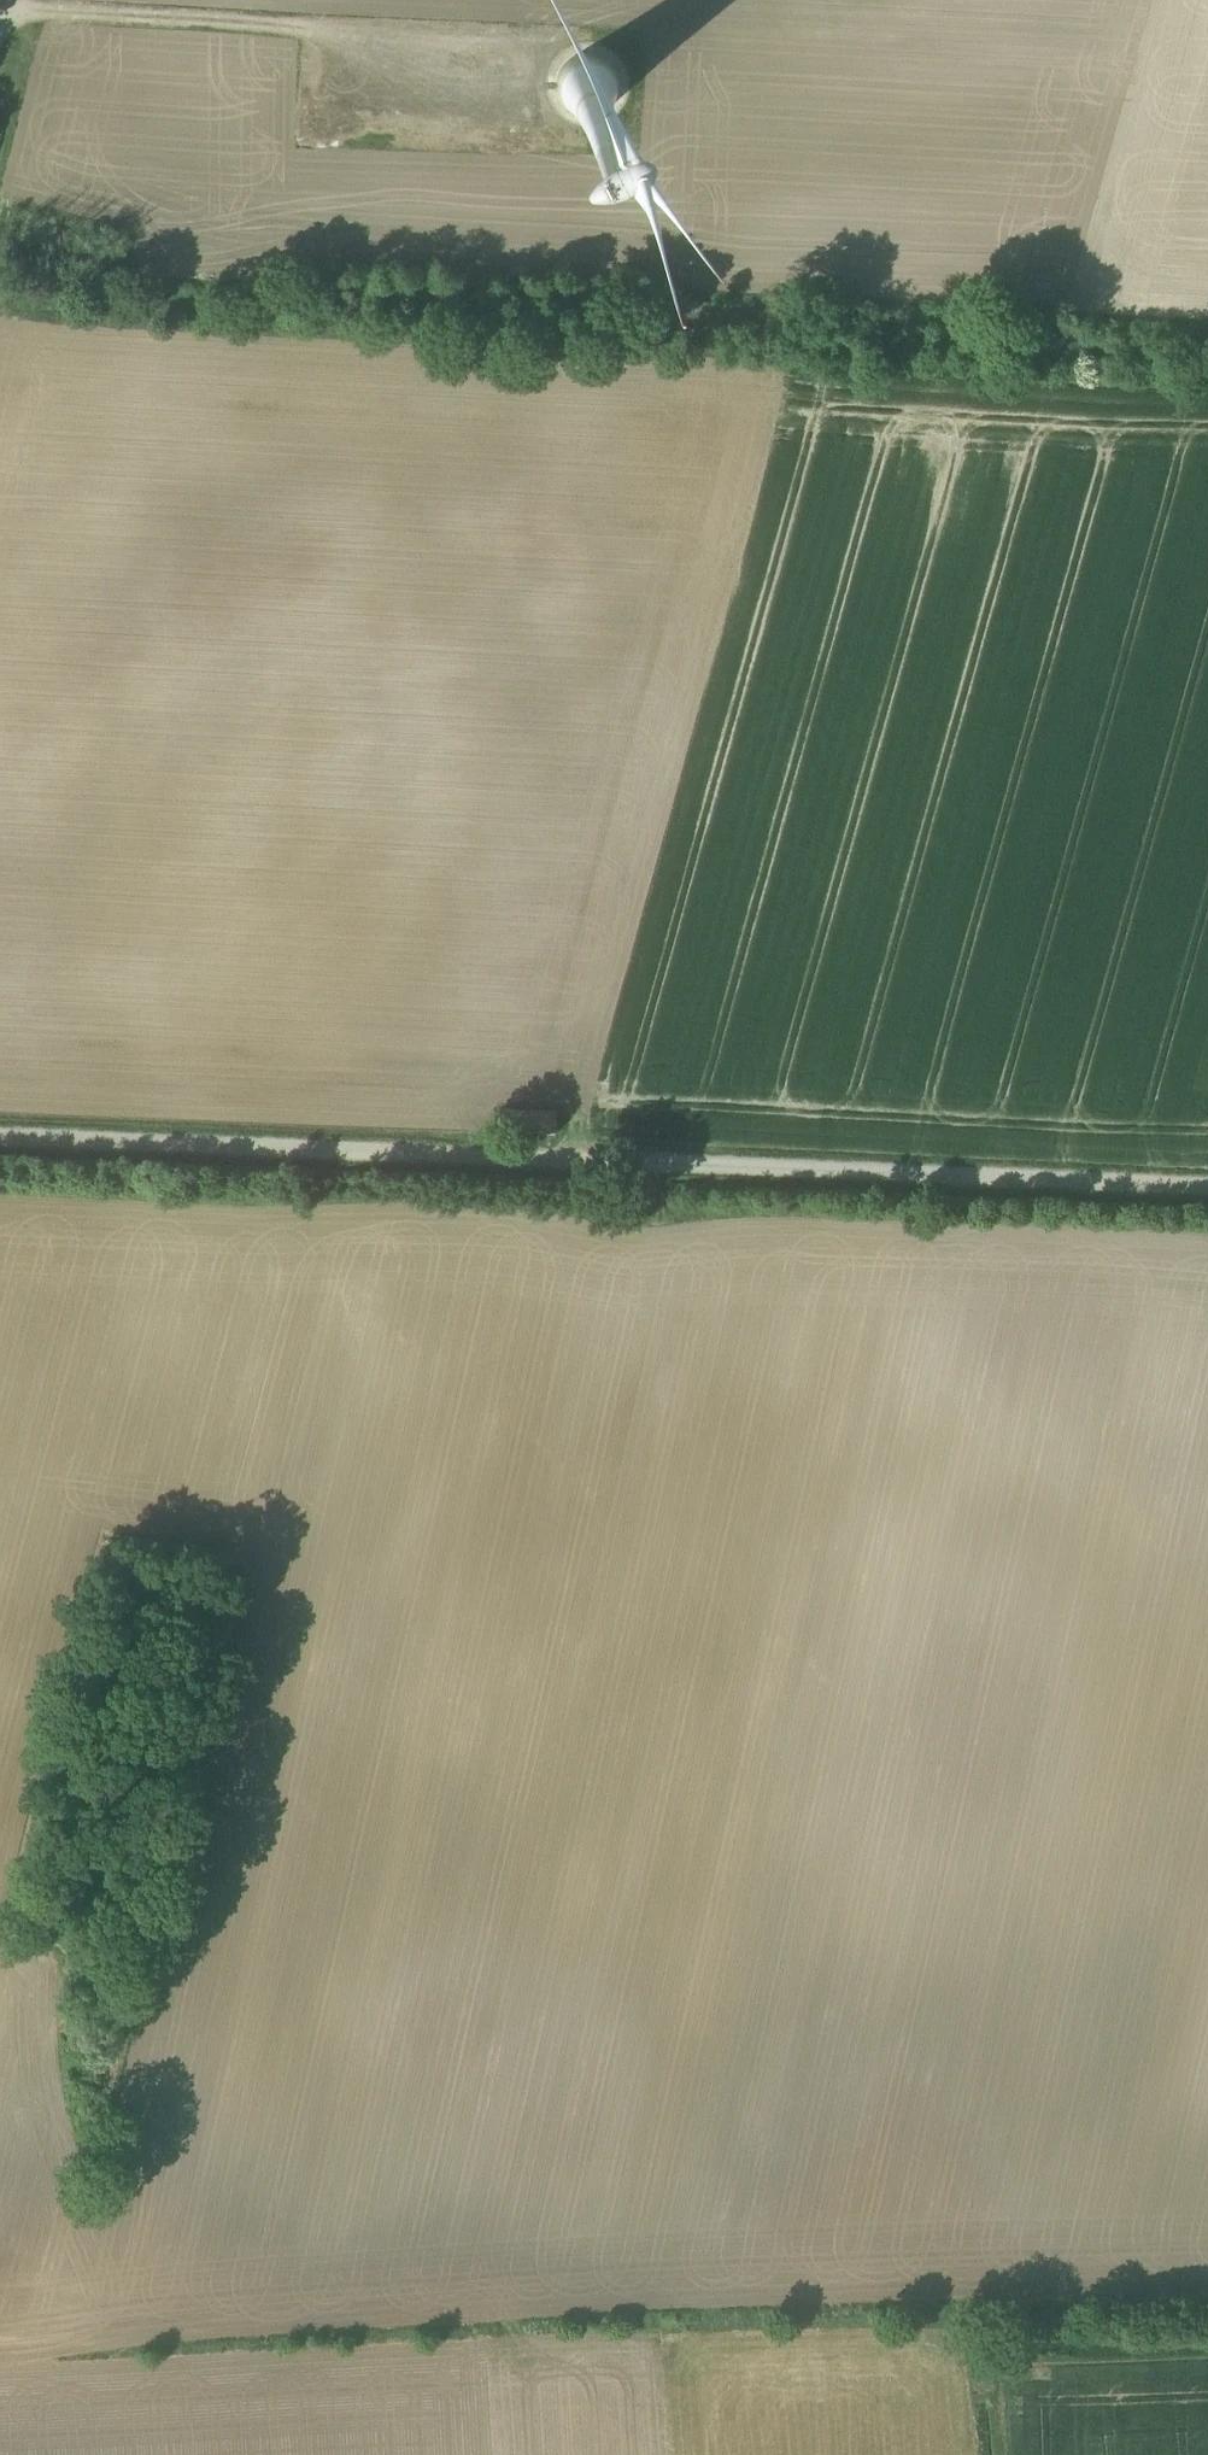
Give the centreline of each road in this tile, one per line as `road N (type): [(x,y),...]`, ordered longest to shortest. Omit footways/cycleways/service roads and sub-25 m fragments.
road 1 (unclassified): [(1207,1181),(0,1133)]

